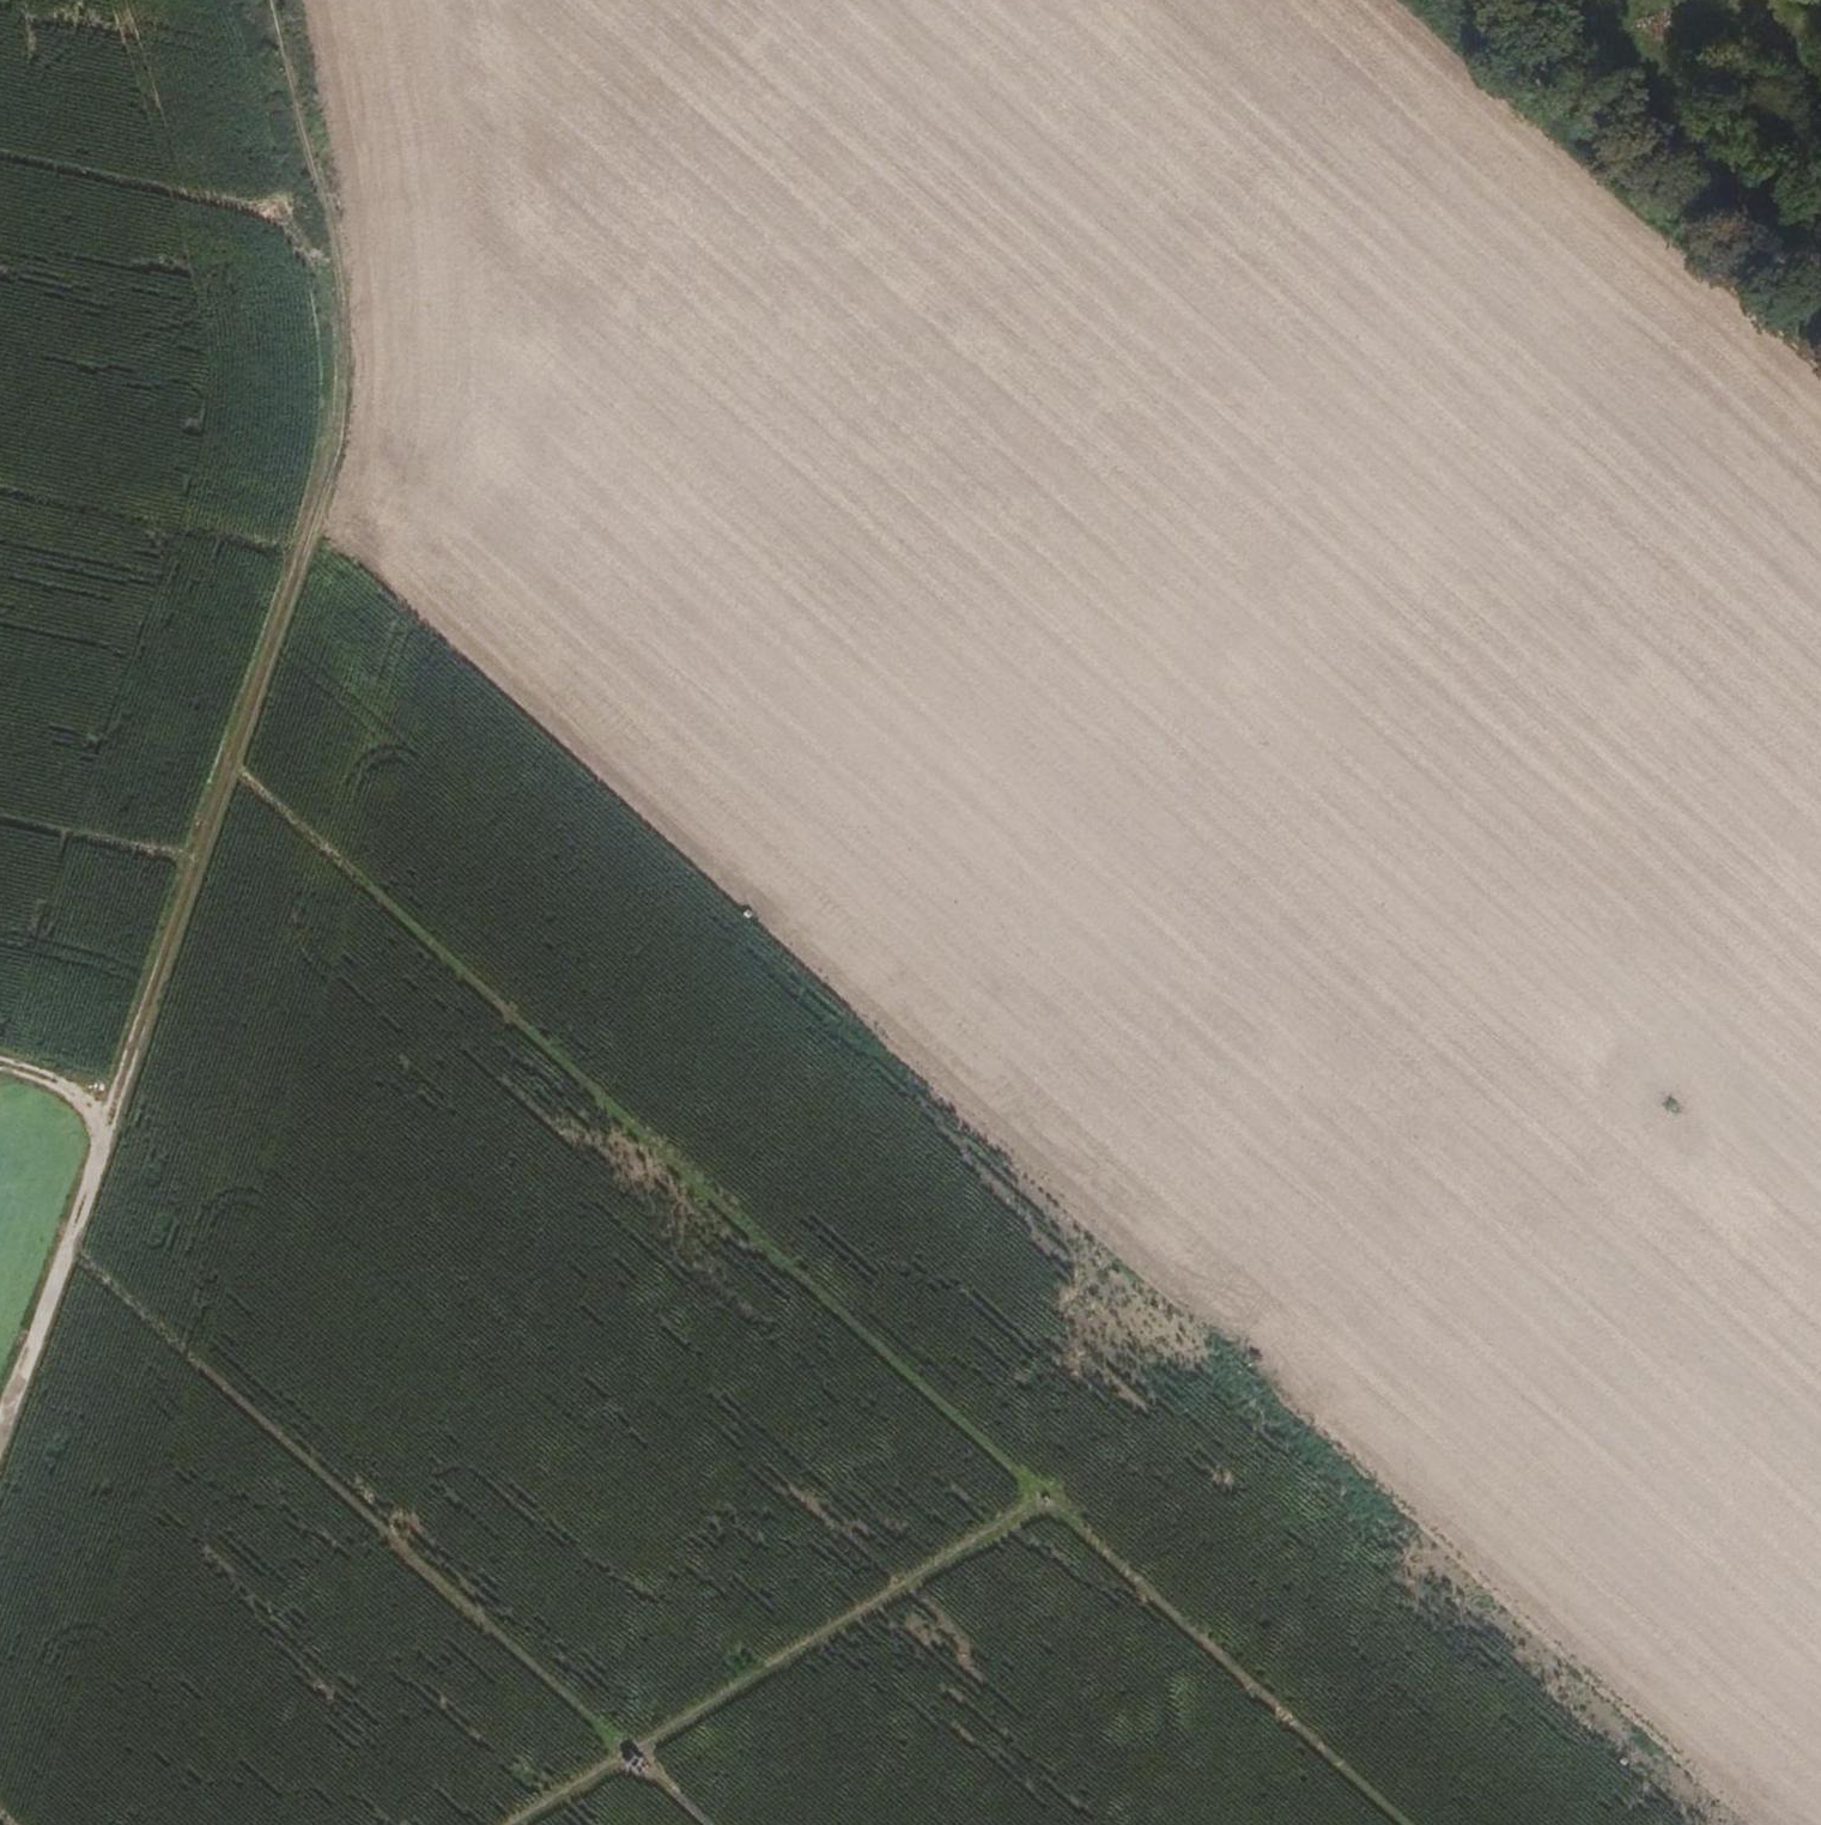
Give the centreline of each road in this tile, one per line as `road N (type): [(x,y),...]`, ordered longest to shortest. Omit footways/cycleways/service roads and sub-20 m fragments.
road 1 (track): [(117,1100),(0,1440)]
road 2 (track): [(1758,0),(1820,113)]
road 3 (track): [(0,1068),(117,1100)]

